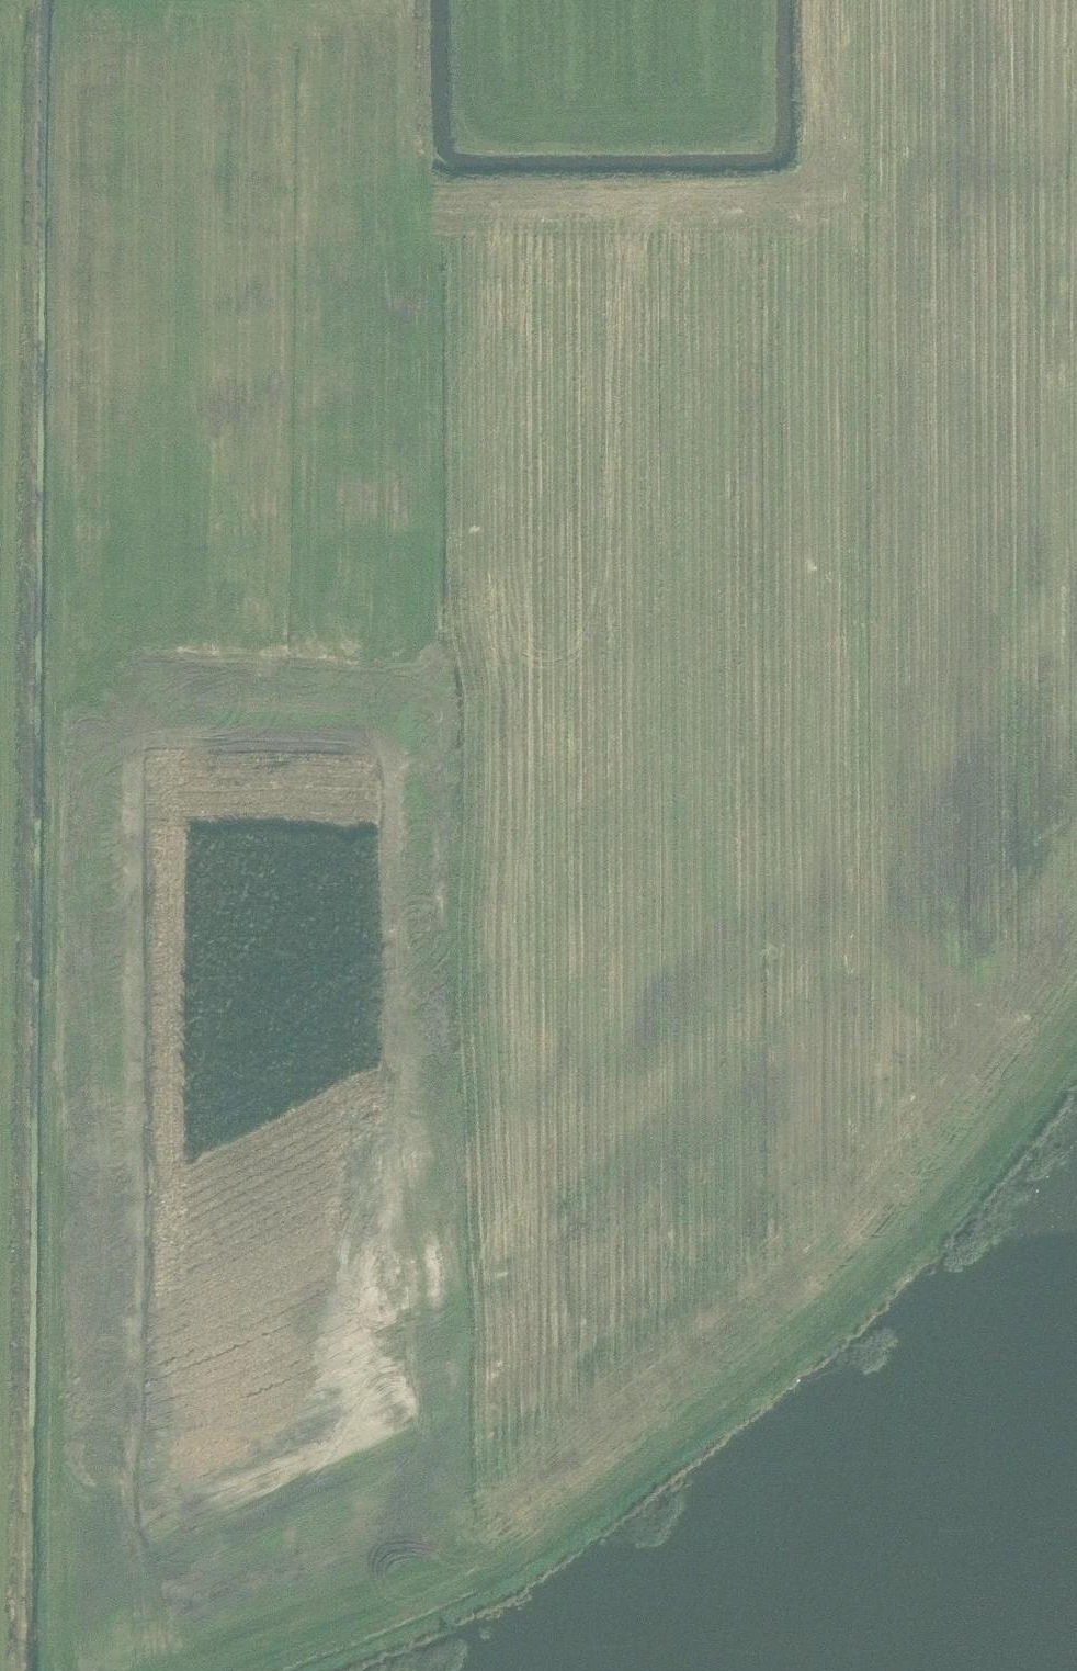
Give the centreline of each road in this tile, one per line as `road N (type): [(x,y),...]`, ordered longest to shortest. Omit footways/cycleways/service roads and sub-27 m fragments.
road 1 (track): [(1076,1031),(969,1175),(899,1197),(610,1430),(408,1541),(221,1629)]

